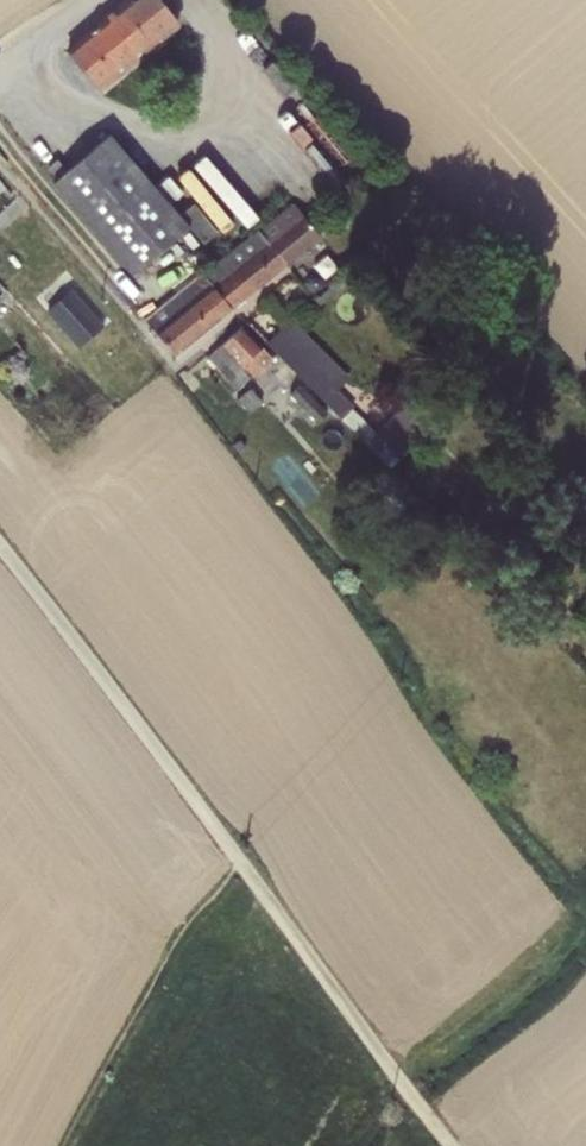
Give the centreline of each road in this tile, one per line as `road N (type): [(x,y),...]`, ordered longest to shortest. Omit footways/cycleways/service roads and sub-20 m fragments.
road 1 (unclassified): [(451,1145),(0,551)]
road 2 (track): [(64,1145),(167,954),(242,866)]
road 3 (unclassified): [(0,80),(100,0)]

